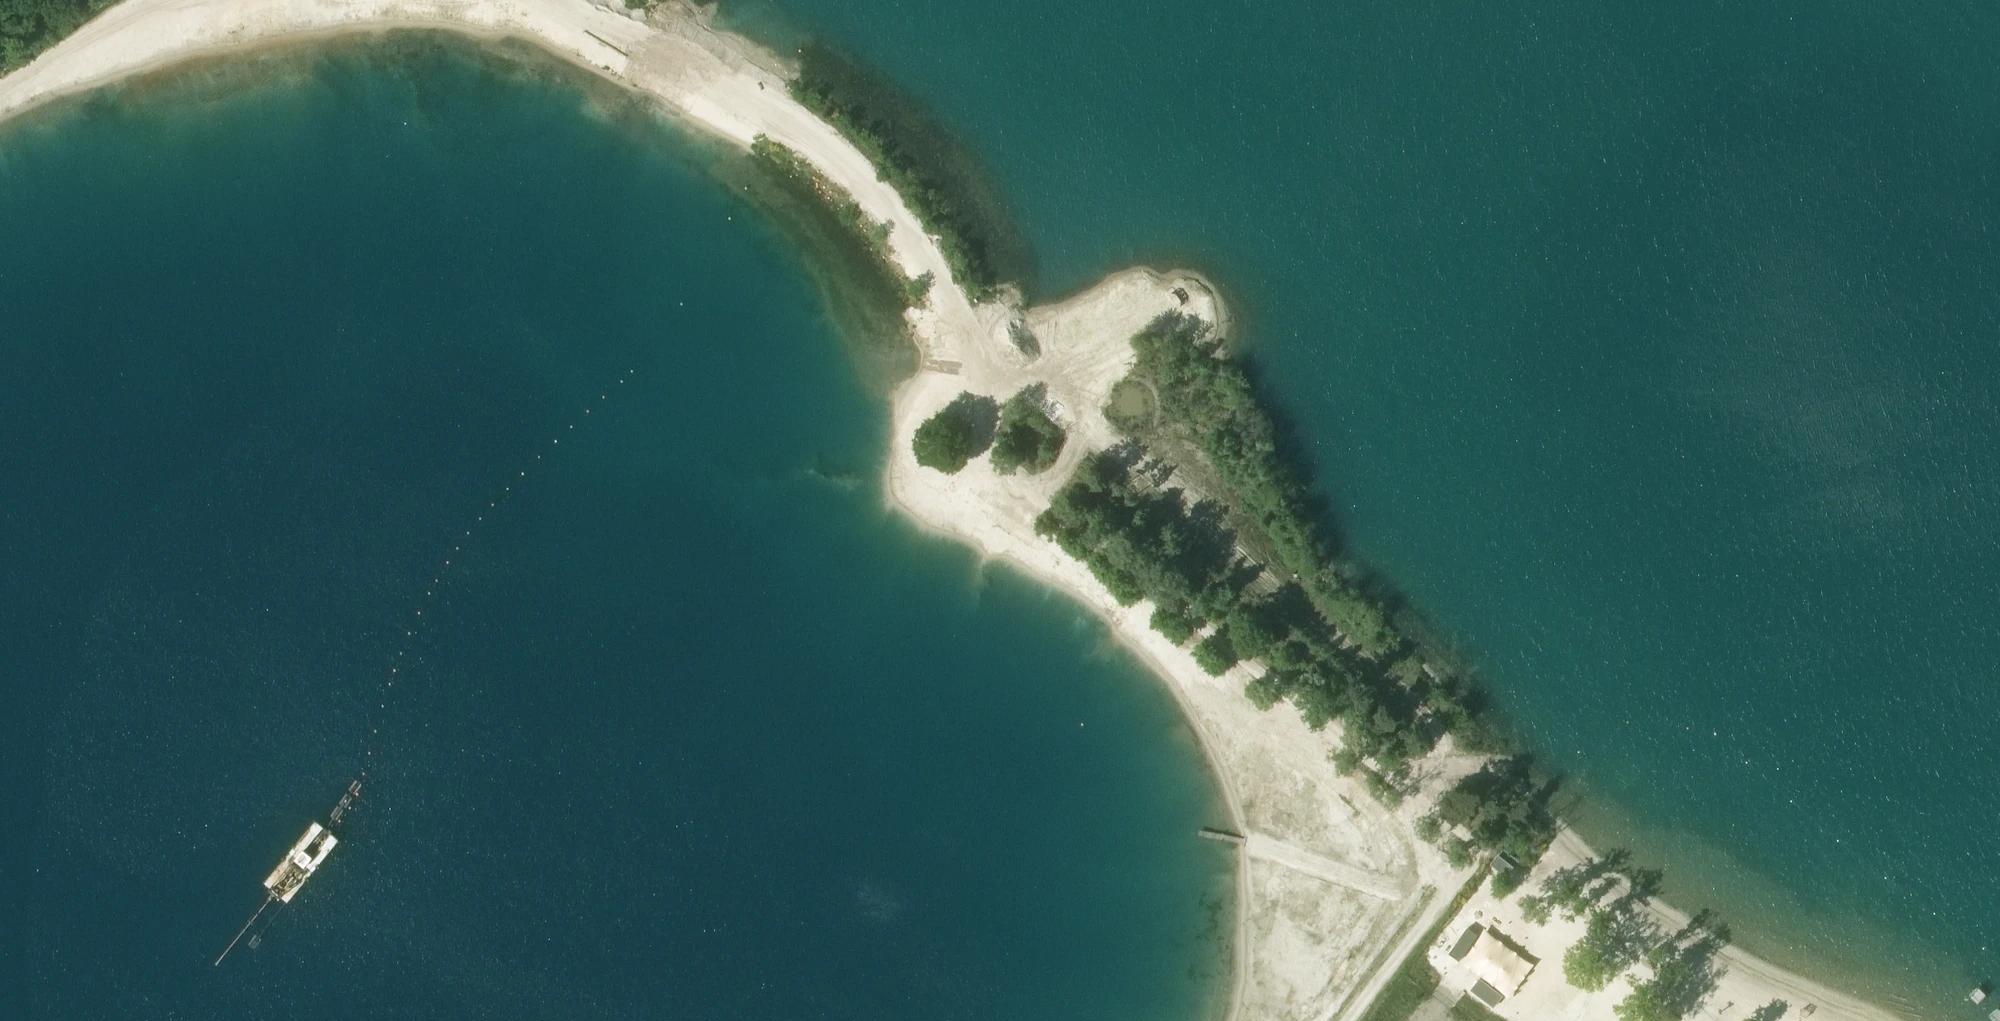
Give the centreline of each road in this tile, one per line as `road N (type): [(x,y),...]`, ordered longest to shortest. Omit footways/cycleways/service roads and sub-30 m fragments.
road 1 (track): [(1483,850),(1416,798),(1441,748),(1432,716),(1066,408),(976,345),(883,206),(732,88),(536,0)]
road 2 (track): [(1700,1020),(1541,894),(1521,869),(1483,850),(1348,1020)]
road 3 (track): [(194,0),(163,8),(0,112)]

